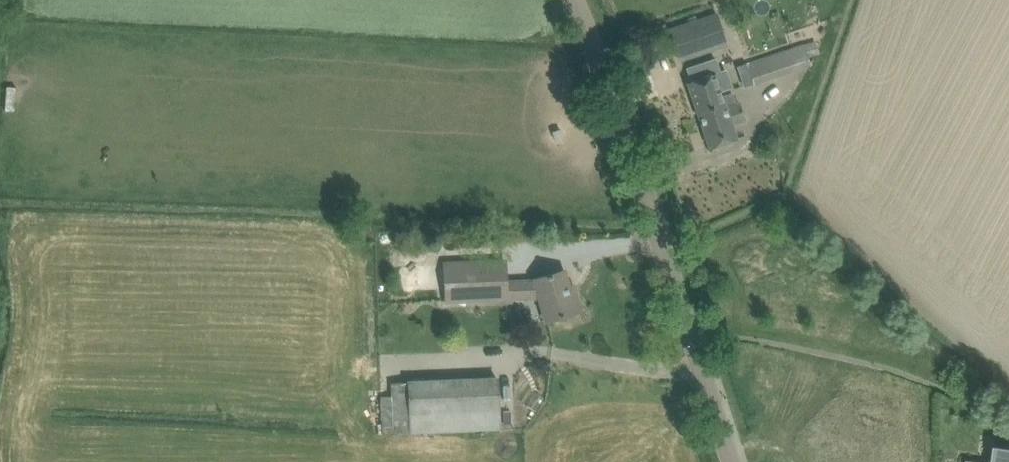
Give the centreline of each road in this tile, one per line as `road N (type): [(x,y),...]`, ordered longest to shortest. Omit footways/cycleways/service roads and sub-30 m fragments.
road 1 (tertiary): [(735,461),(572,0)]

